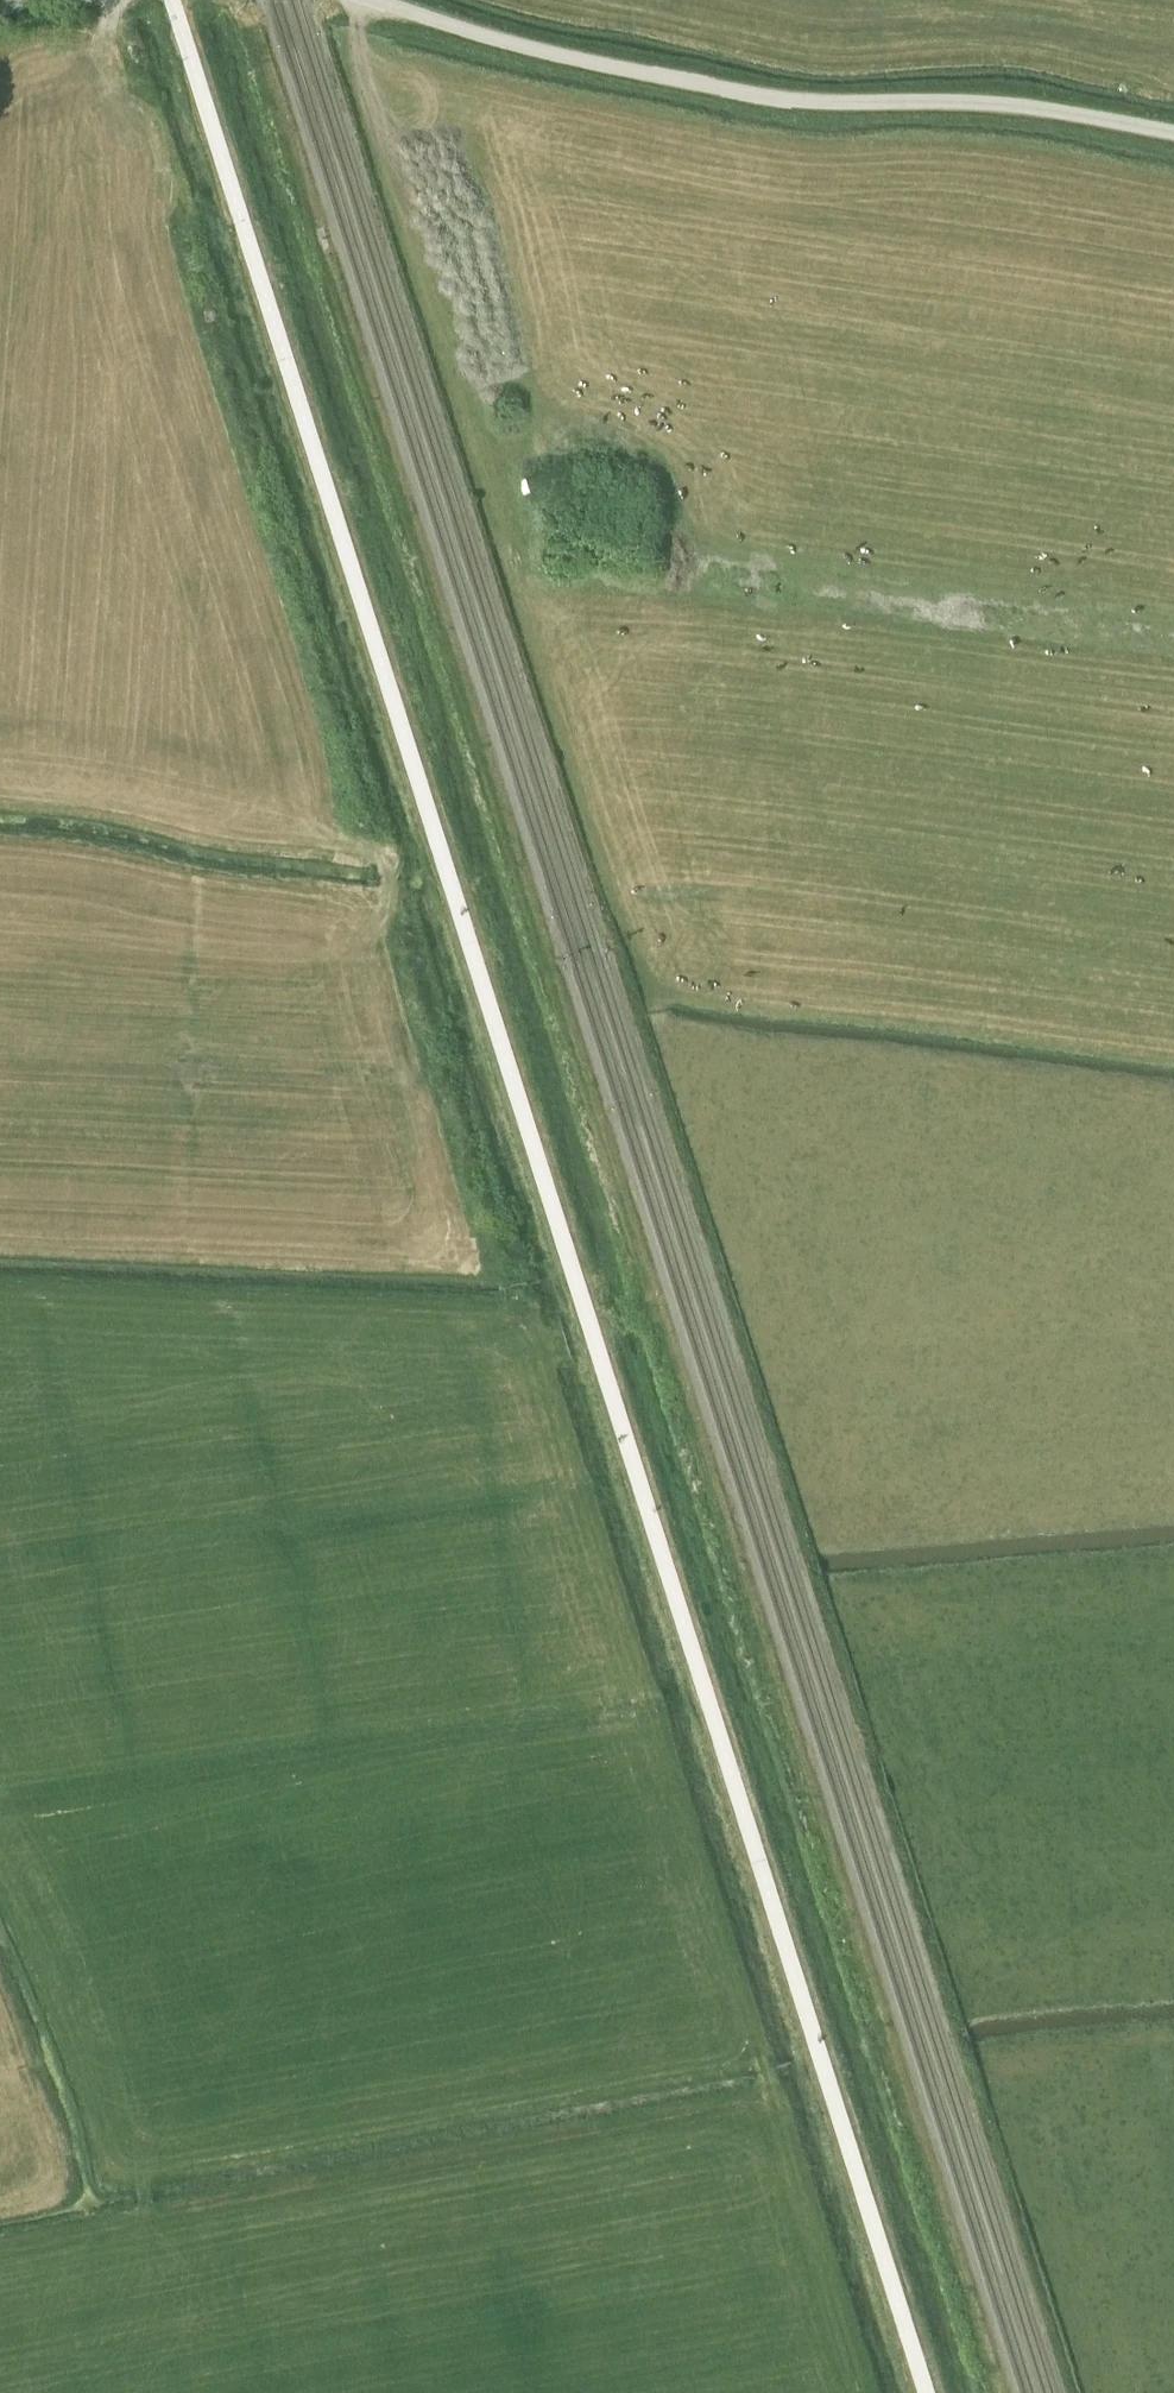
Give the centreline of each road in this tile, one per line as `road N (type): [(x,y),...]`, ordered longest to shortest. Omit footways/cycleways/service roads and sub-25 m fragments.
road 1 (unclassified): [(369,0),(544,55),(771,100),(972,105),(1173,131)]

